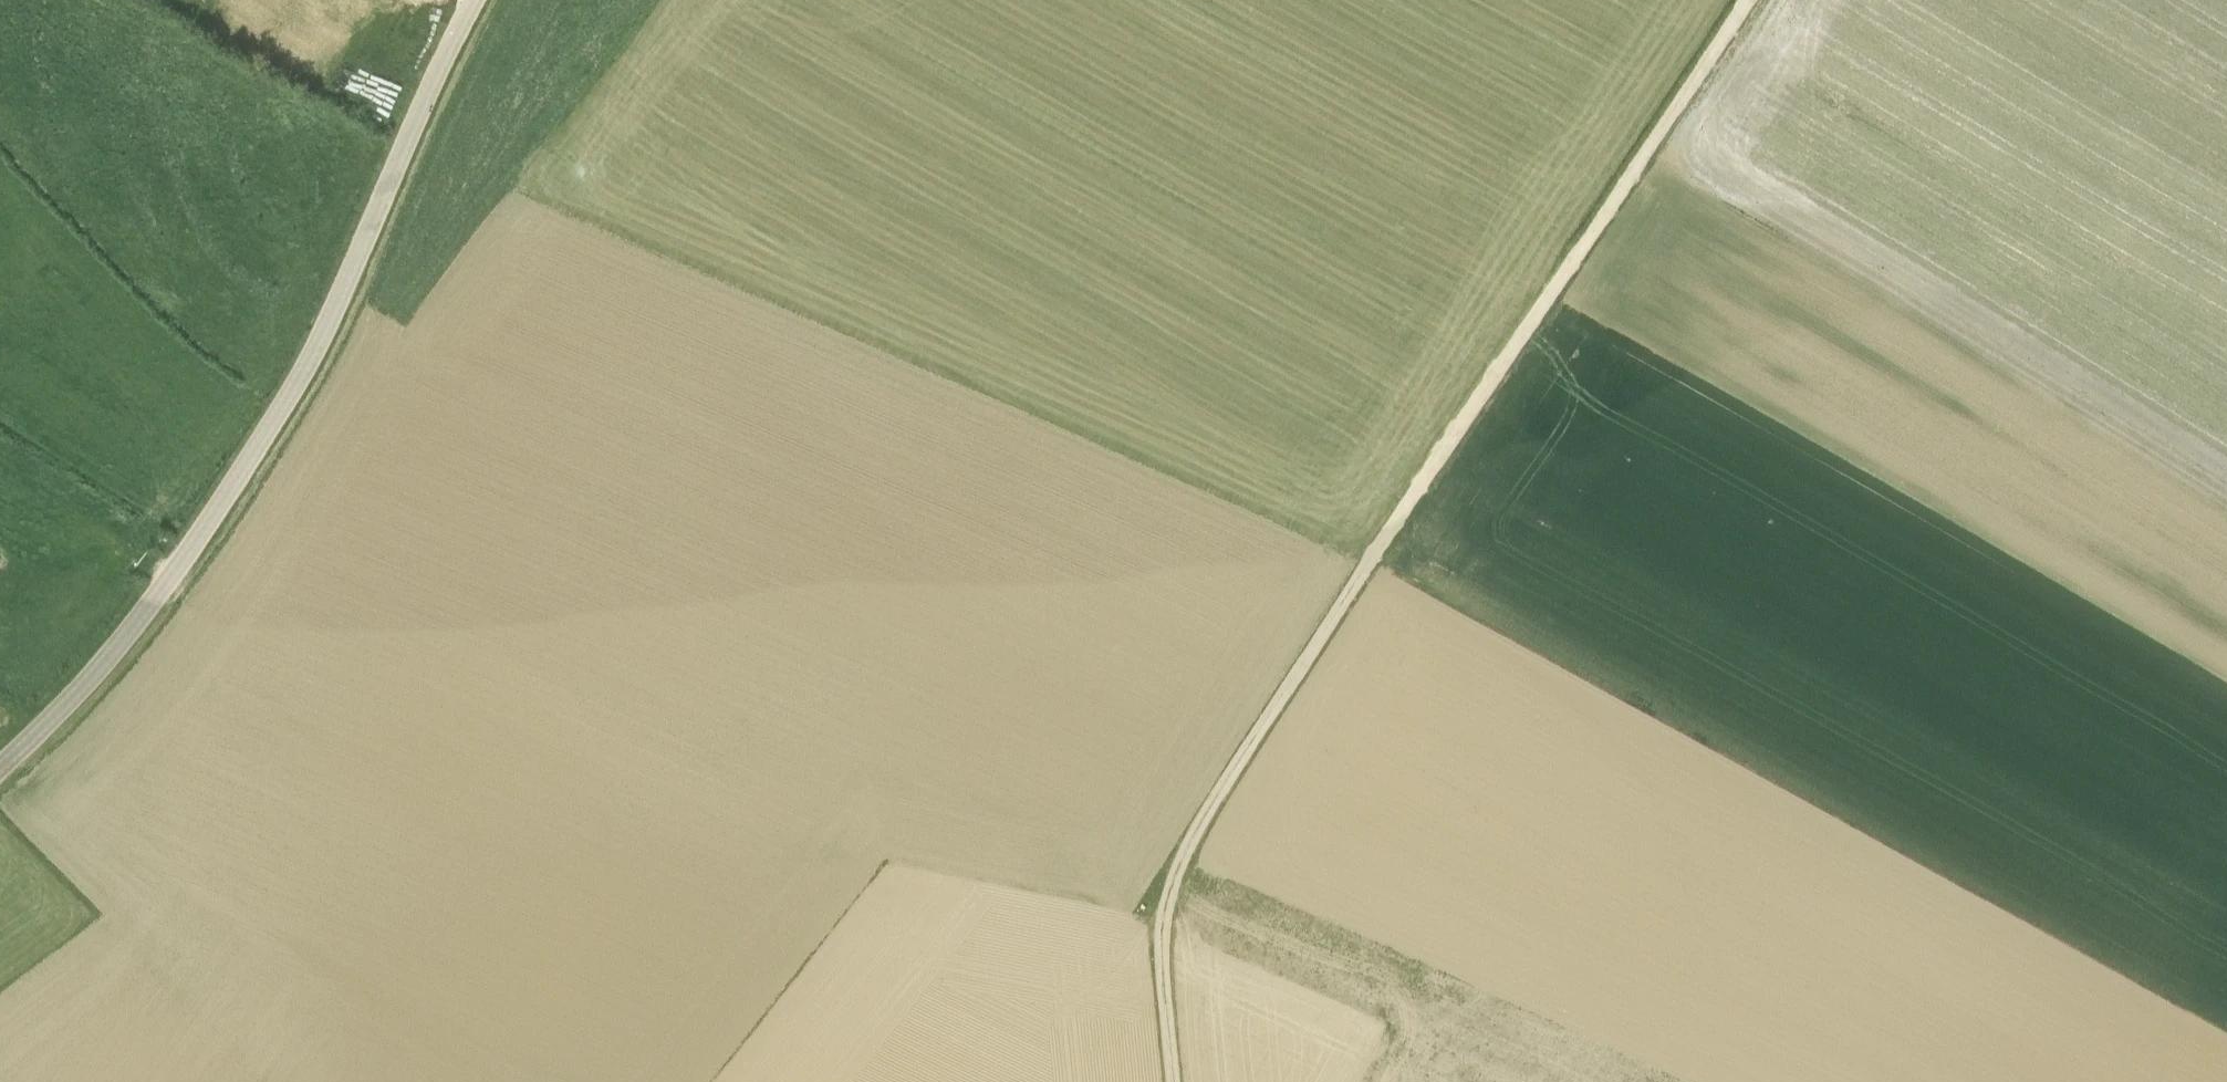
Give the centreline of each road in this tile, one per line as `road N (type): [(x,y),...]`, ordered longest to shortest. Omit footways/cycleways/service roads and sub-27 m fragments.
road 1 (track): [(1742,0),(1186,849),(1161,913),(1171,1081)]
road 2 (tertiary): [(0,768),(148,606),(304,370),(472,0)]

